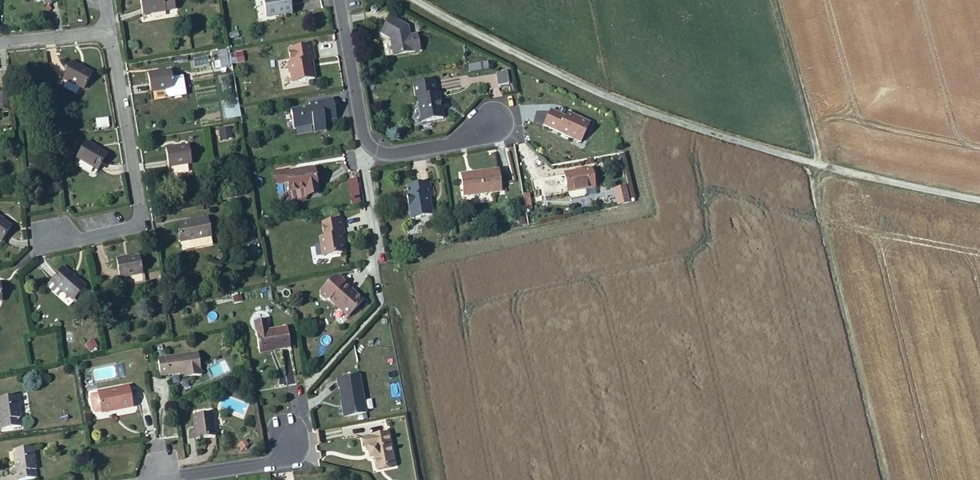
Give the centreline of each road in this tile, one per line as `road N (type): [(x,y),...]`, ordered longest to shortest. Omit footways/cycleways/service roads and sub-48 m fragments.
road 1 (residential): [(419,0),(669,119),(818,170)]
road 2 (track): [(890,479),(818,170)]
road 3 (residential): [(339,0),(372,152),(472,141),(501,118)]
road 4 (residential): [(109,32),(143,226),(77,239),(60,229)]
road 5 (residential): [(154,479),(279,463),(300,397)]
road 6 (track): [(818,170),(771,0)]
road 7 (track): [(979,199),(818,170)]

